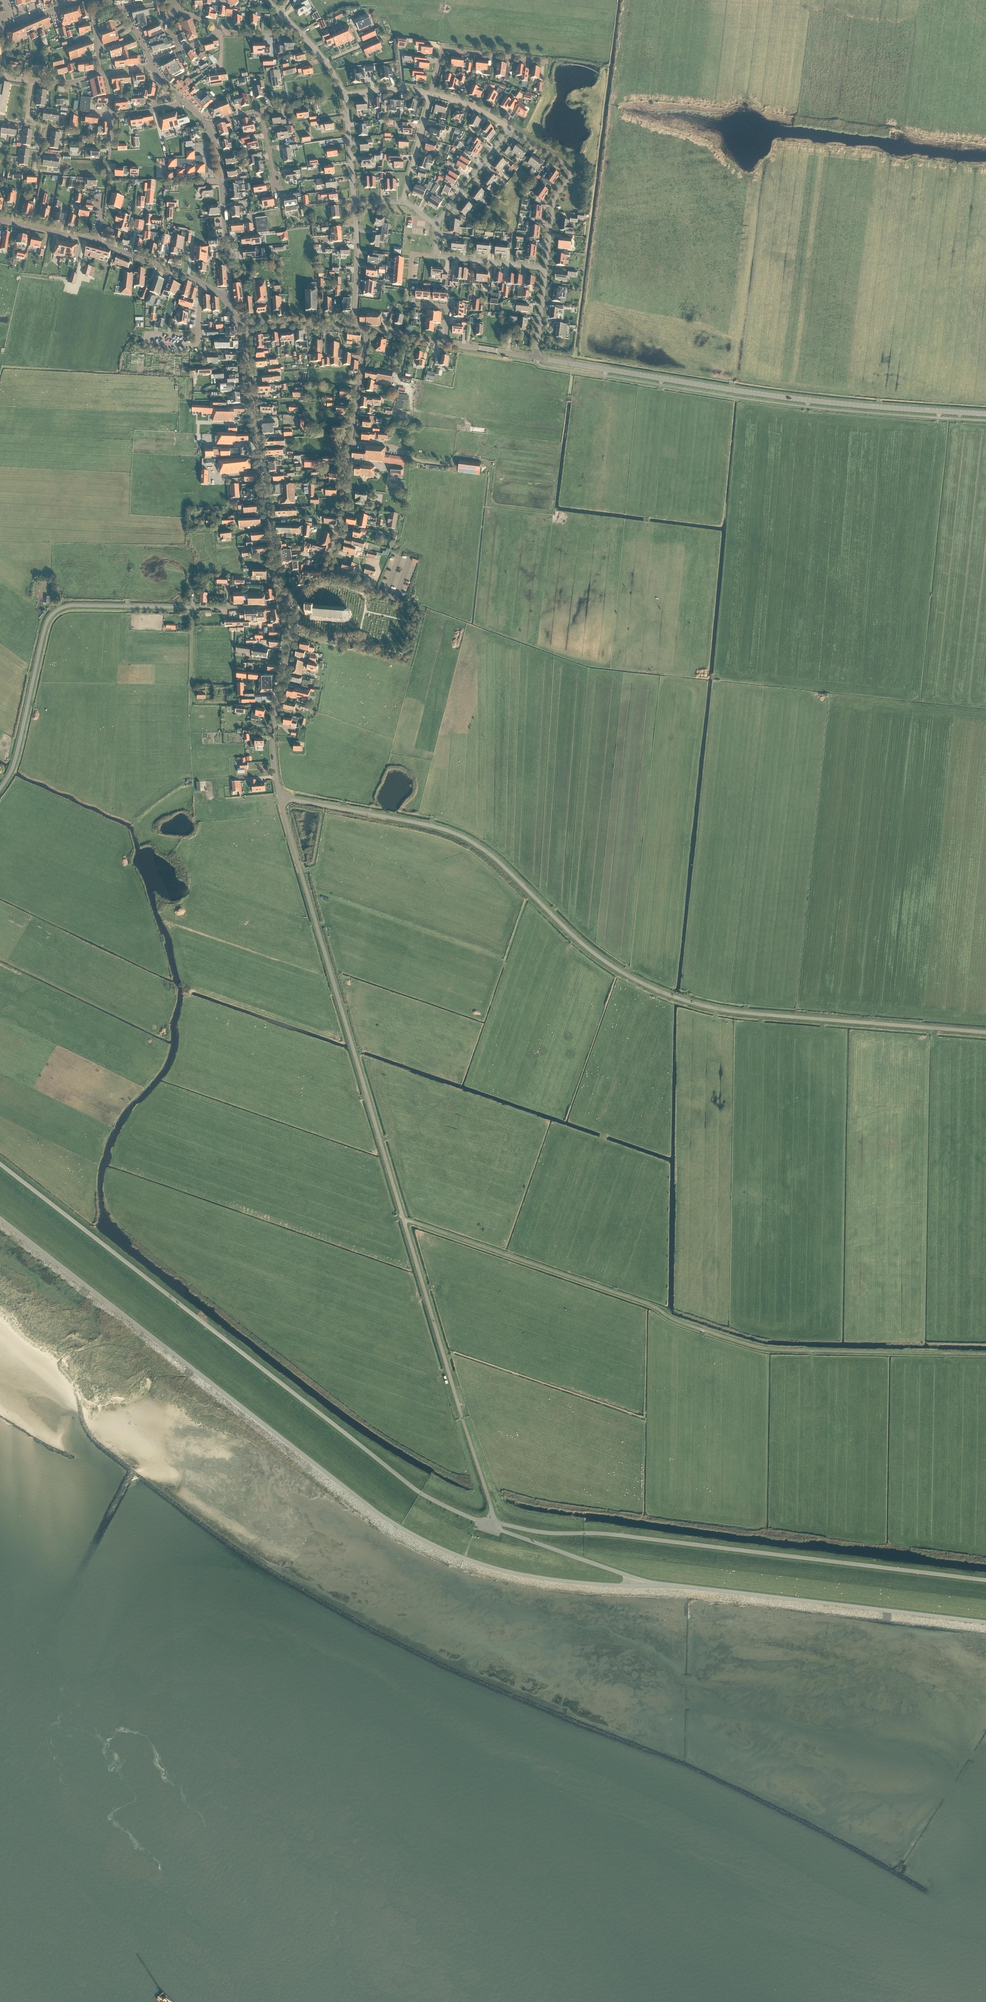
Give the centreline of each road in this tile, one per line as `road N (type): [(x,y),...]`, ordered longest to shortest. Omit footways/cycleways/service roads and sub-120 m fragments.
road 1 (unclassified): [(0,1222),(404,1533),(511,1575),(665,1589)]
road 2 (unclassified): [(985,1031),(690,1001),(599,956),(474,841),(445,828),(281,801)]
road 3 (unclassified): [(493,1524),(281,801)]
road 4 (unclassified): [(493,1524),(419,1491),(0,1164)]
road 5 (track): [(985,1356),(764,1350),(404,1221)]
road 6 (unclassified): [(985,1582),(493,1524)]
road 7 (tertiary): [(985,414),(812,401),(537,358)]
road 8 (unclassified): [(0,789),(56,612),(285,606)]
road 9 (unclassified): [(665,1589),(985,1625)]
road 10 (residential): [(284,602),(324,579),(331,563),(367,331)]
road 11 (unclassified): [(284,602),(246,324)]
road 12 (tertiary): [(225,300),(186,275),(98,242),(0,221)]
road 13 (unclassified): [(281,801),(272,738),(289,649),(285,606)]
road 14 (unclassified): [(493,1524),(665,1589)]
road 15 (residential): [(207,123),(223,208),(225,300)]
road 16 (residential): [(546,268),(555,199),(571,172),(511,129)]
road 17 (residential): [(432,93),(446,48),(544,62)]
road 18 (residential): [(355,329),(355,204)]
road 19 (residential): [(436,224),(511,129)]

